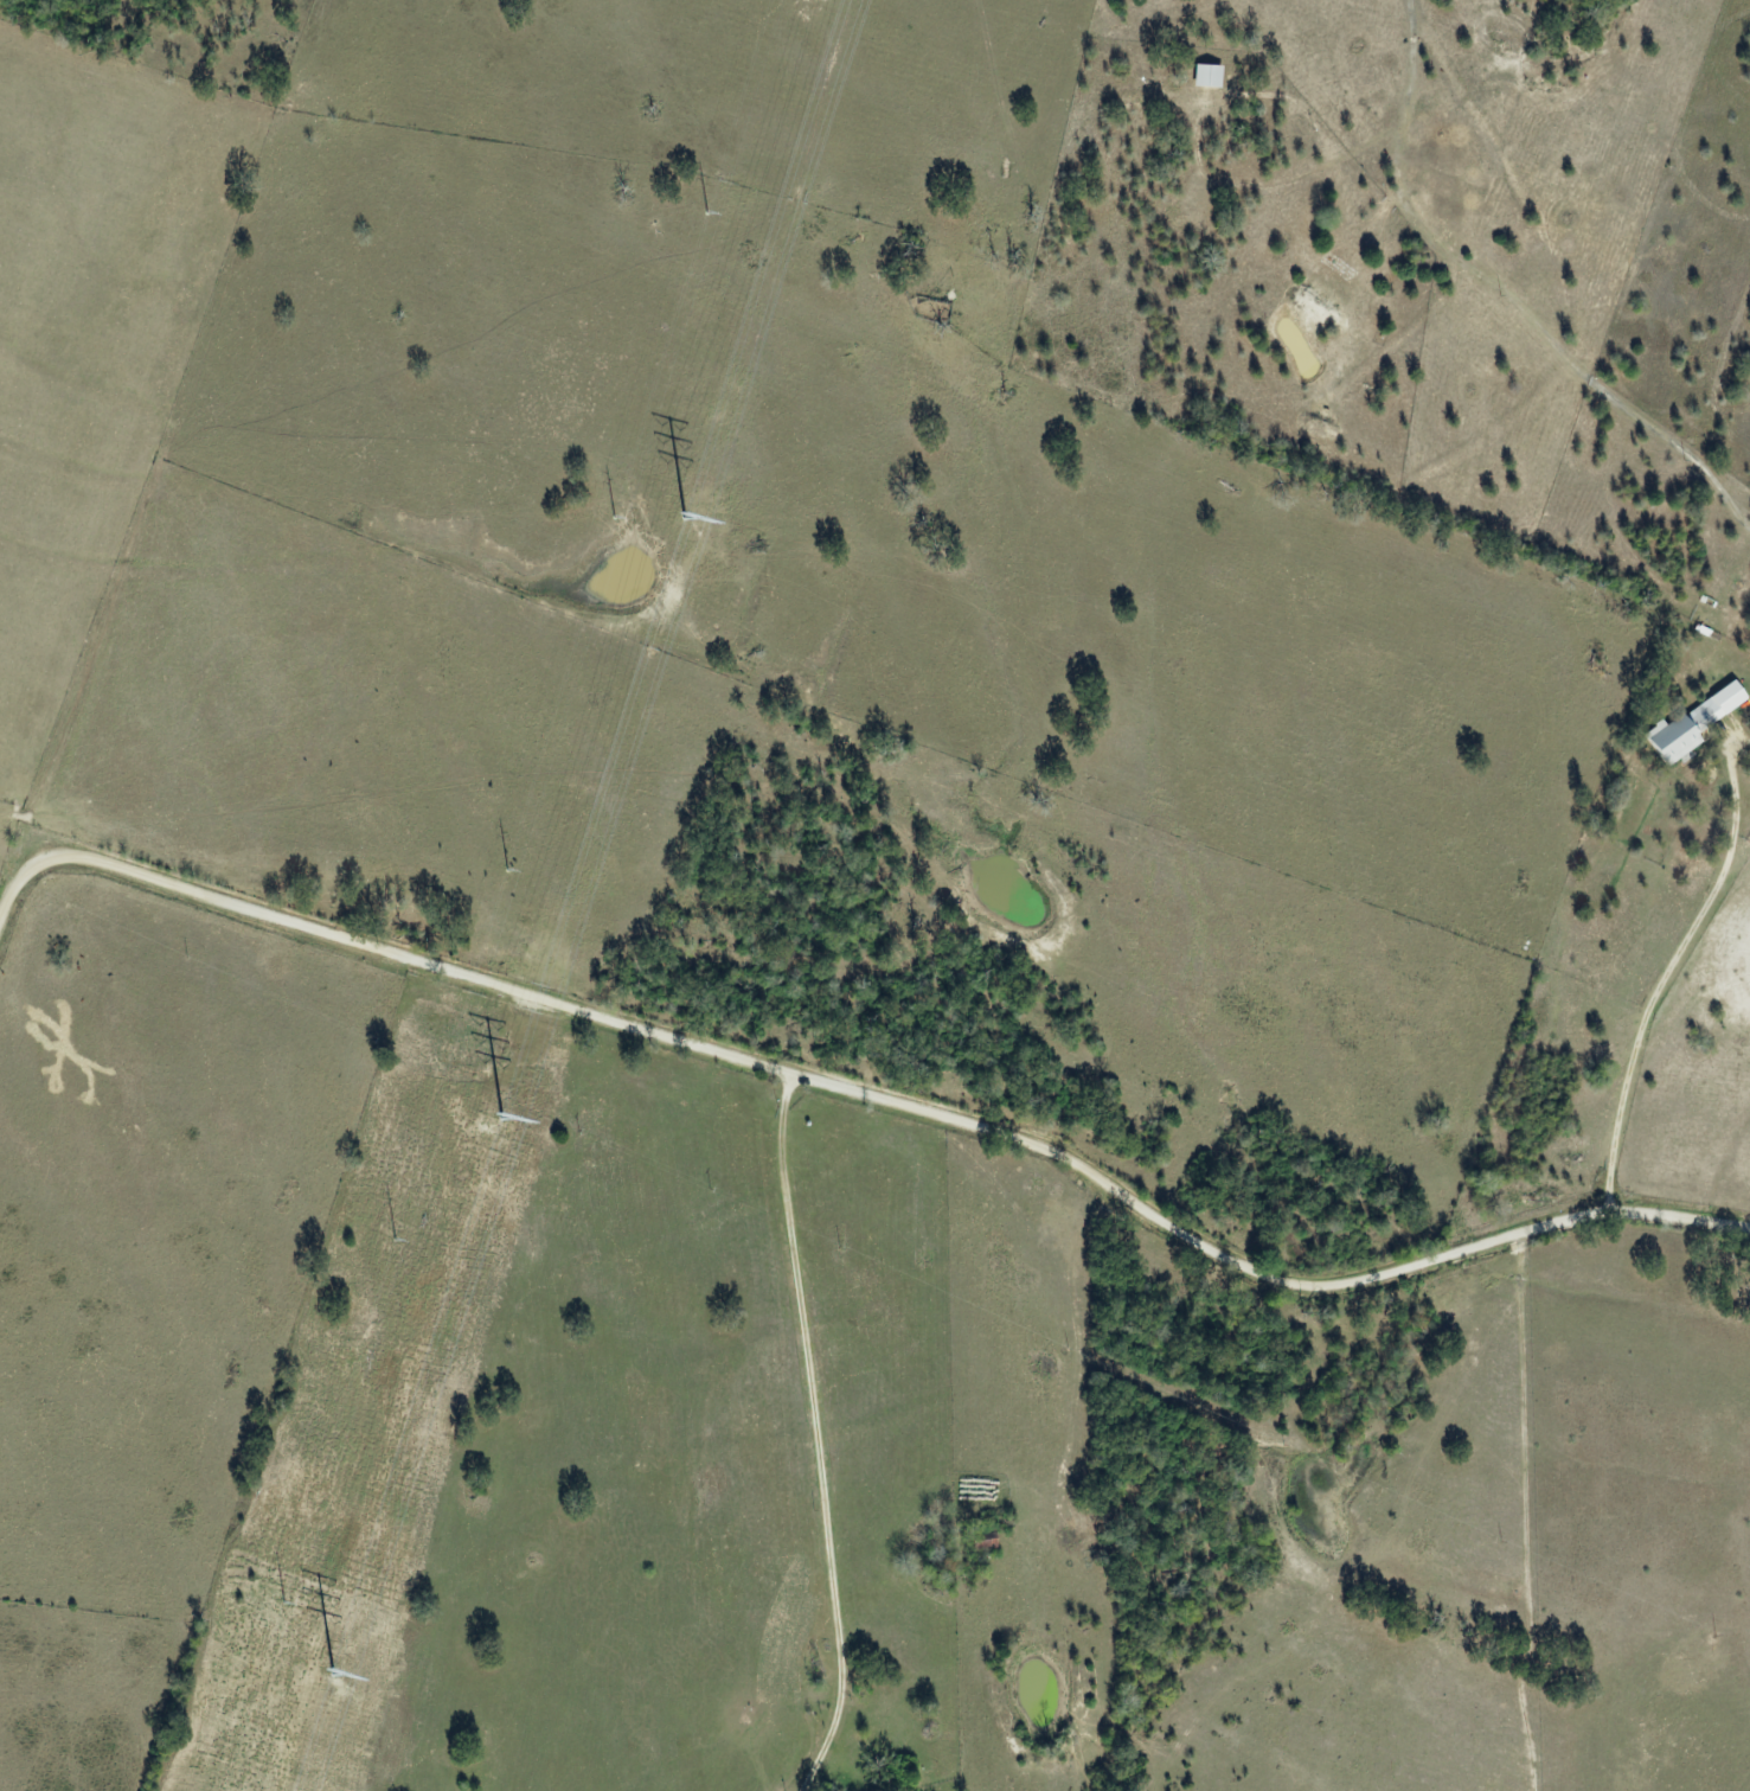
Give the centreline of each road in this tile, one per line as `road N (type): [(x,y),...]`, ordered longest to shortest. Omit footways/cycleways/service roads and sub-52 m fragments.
road 1 (residential): [(1749,1230),(1602,1211),(1364,1280),(1293,1288),(1213,1252),(1047,1147),(84,859),(40,861),(11,889),(0,919)]

